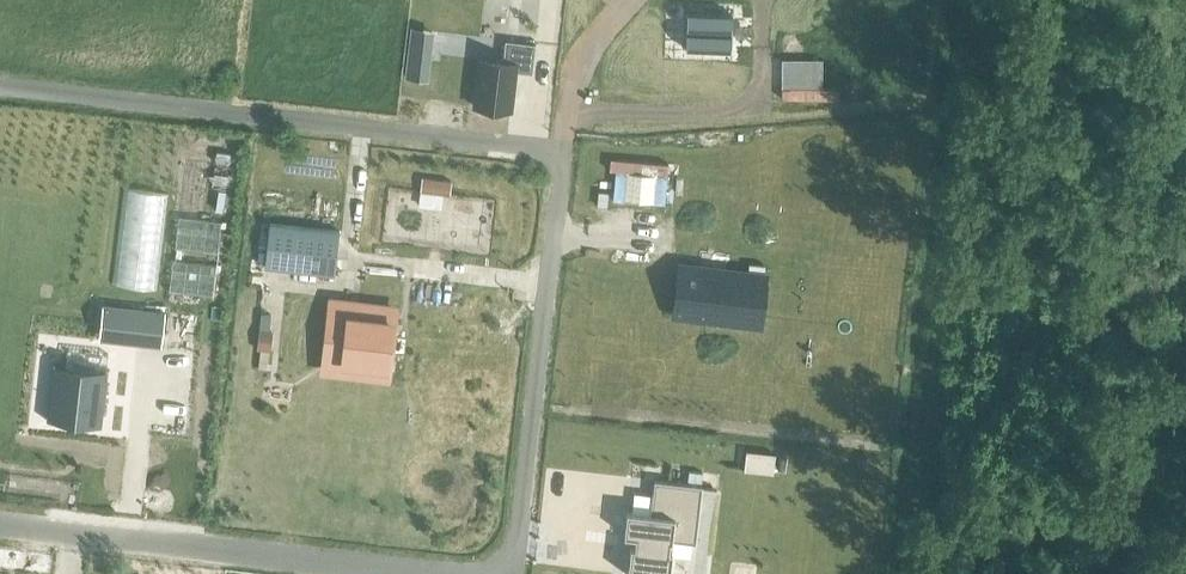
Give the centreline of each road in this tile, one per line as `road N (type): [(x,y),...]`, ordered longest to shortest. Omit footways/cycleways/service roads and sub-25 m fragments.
road 1 (residential): [(511,573),(561,169),(555,149),(0,92)]
road 2 (residential): [(431,573),(0,524)]

